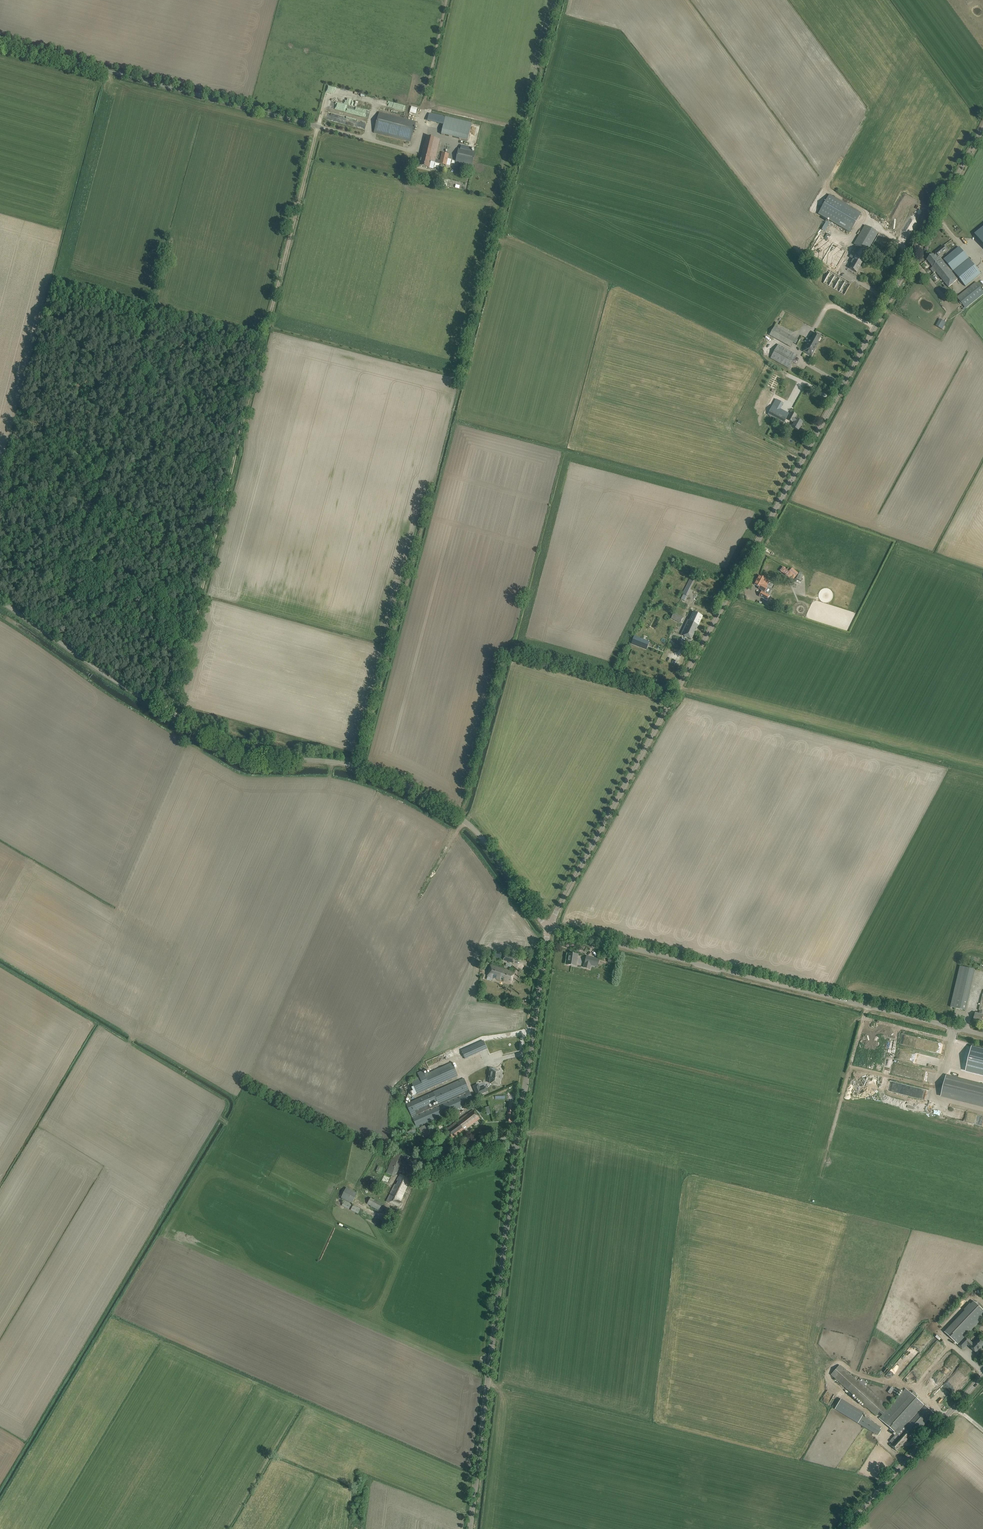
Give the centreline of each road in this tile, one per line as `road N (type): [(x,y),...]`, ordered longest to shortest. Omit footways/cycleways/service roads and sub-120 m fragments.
road 1 (unclassified): [(548,929),(982,127)]
road 2 (unclassified): [(548,929),(477,832),(451,811),(362,768),(239,754),(0,600)]
road 3 (track): [(321,126),(170,714)]
road 4 (unclassified): [(471,1528),(548,929)]
road 5 (unclassified): [(982,1034),(548,929)]
road 6 (unclassified): [(410,148),(0,40)]
road 7 (tertiary): [(846,1528),(982,1376)]
road 8 (track): [(447,0),(410,148)]

